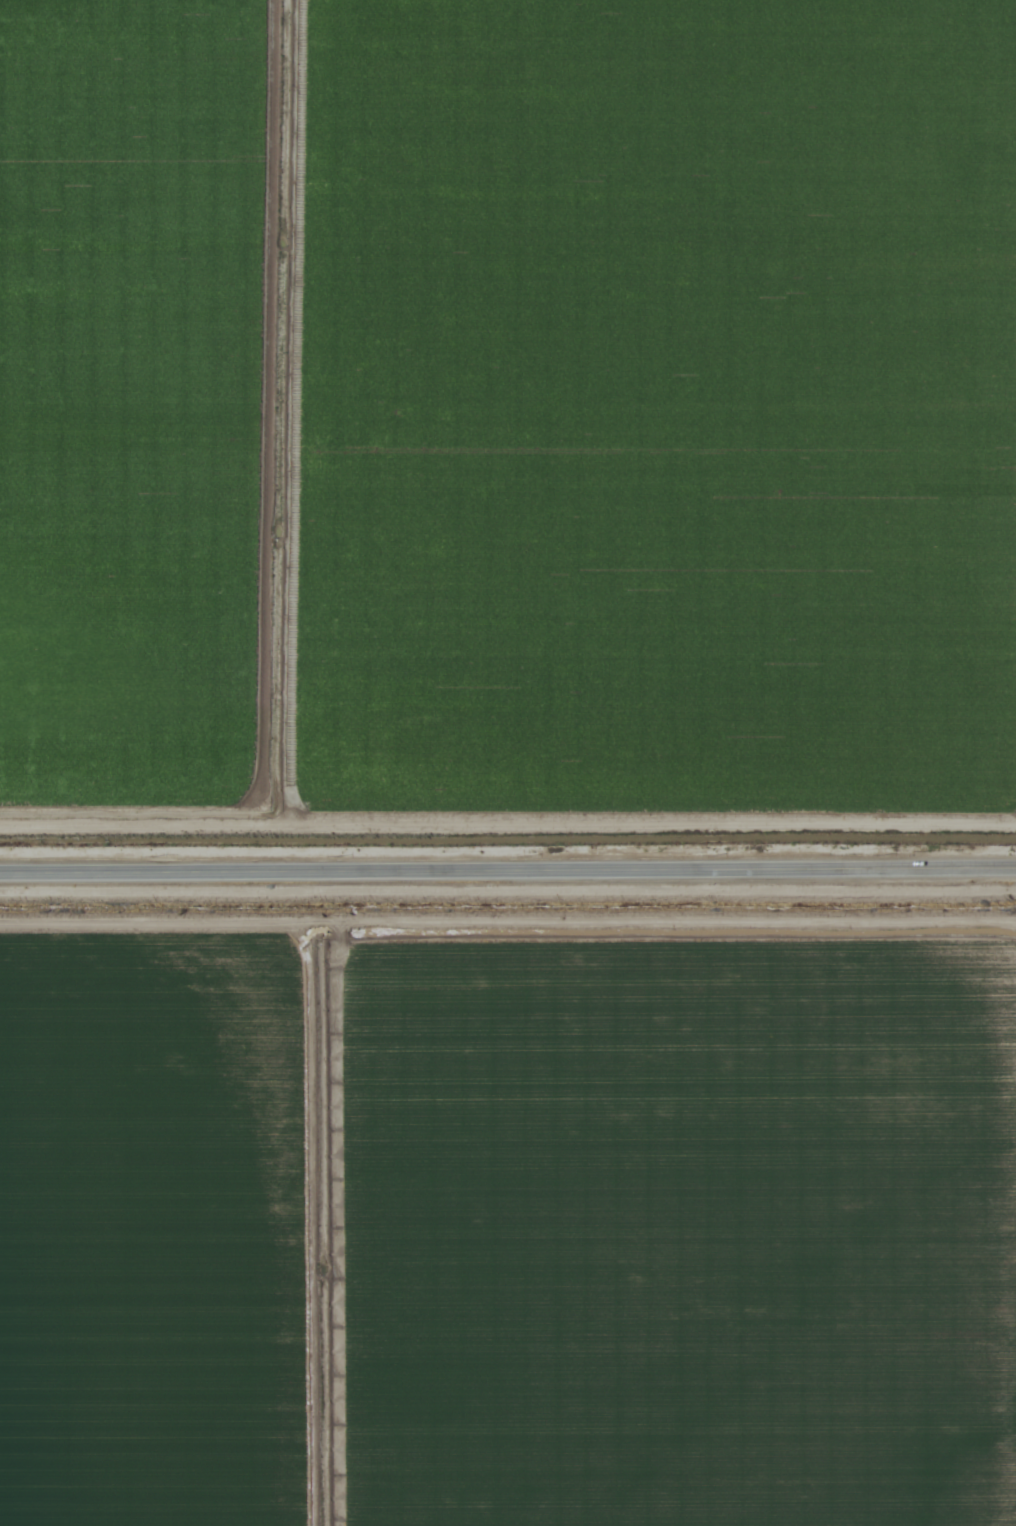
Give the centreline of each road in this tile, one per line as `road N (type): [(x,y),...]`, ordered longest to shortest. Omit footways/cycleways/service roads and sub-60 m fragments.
road 1 (tertiary): [(1015,869),(0,874)]

